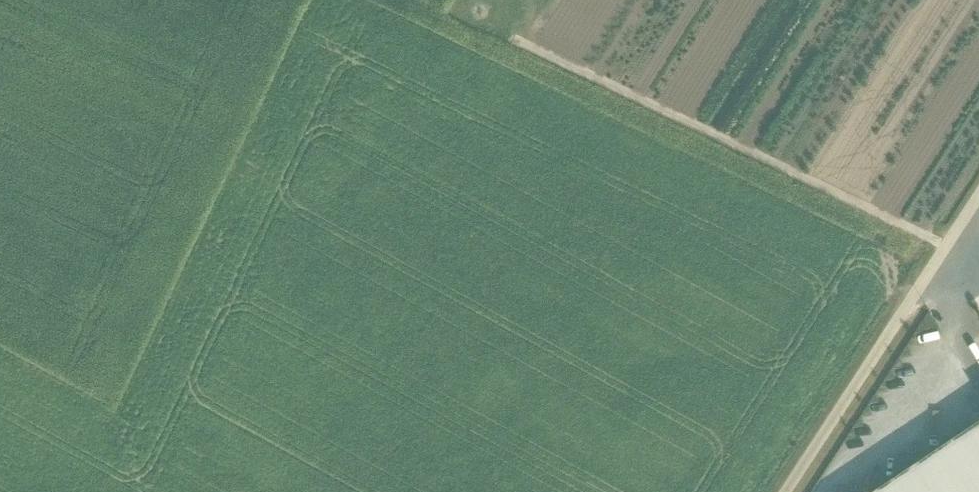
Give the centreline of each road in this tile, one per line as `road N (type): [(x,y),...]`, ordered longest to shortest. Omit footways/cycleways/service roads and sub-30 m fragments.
road 1 (unclassified): [(978,193),(785,491)]

